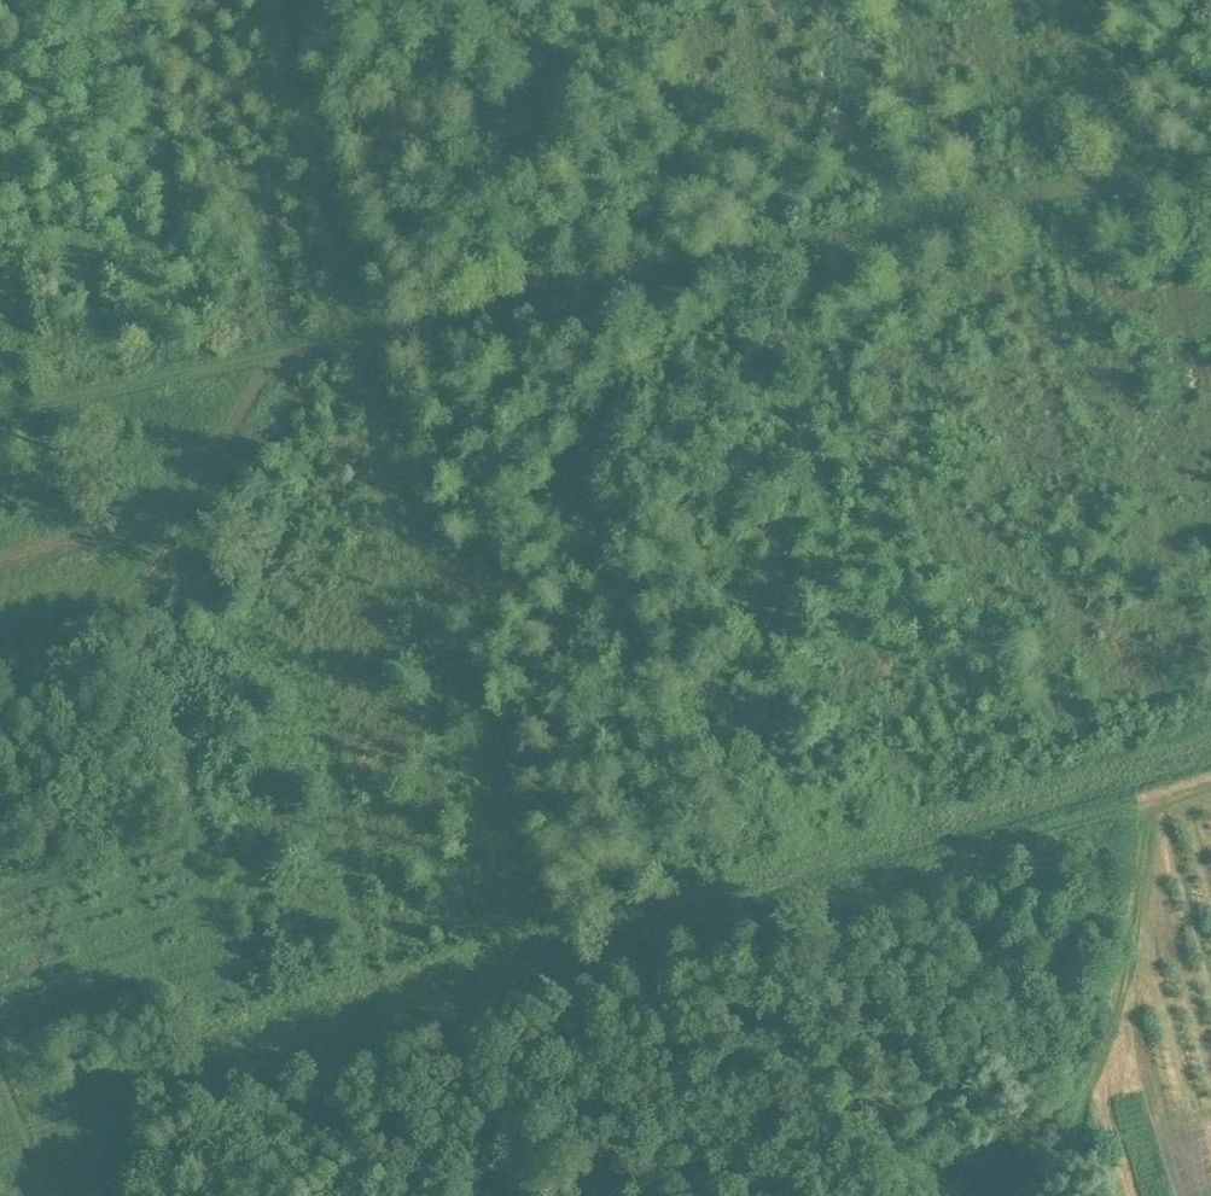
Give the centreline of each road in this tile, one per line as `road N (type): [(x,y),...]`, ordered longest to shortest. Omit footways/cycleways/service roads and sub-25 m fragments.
road 1 (track): [(1210,157),(300,352),(253,390),(170,547),(132,592),(81,620),(0,645)]
road 2 (track): [(0,412),(300,352)]
road 3 (track): [(0,559),(177,507)]

